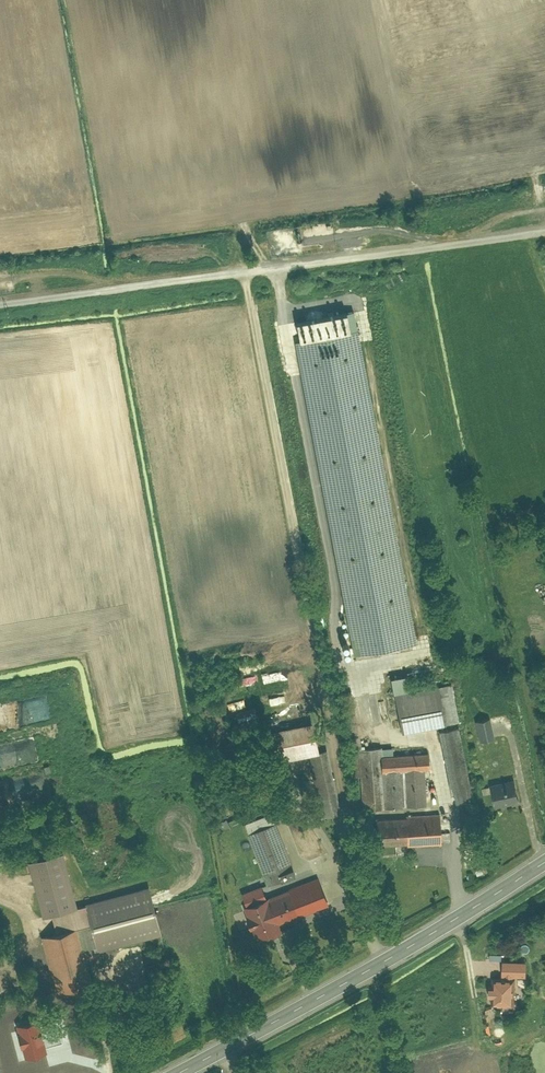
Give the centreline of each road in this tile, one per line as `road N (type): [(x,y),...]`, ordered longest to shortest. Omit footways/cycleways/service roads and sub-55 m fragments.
road 1 (track): [(544,232),(0,302)]
road 2 (secondary): [(544,862),(177,1072)]

